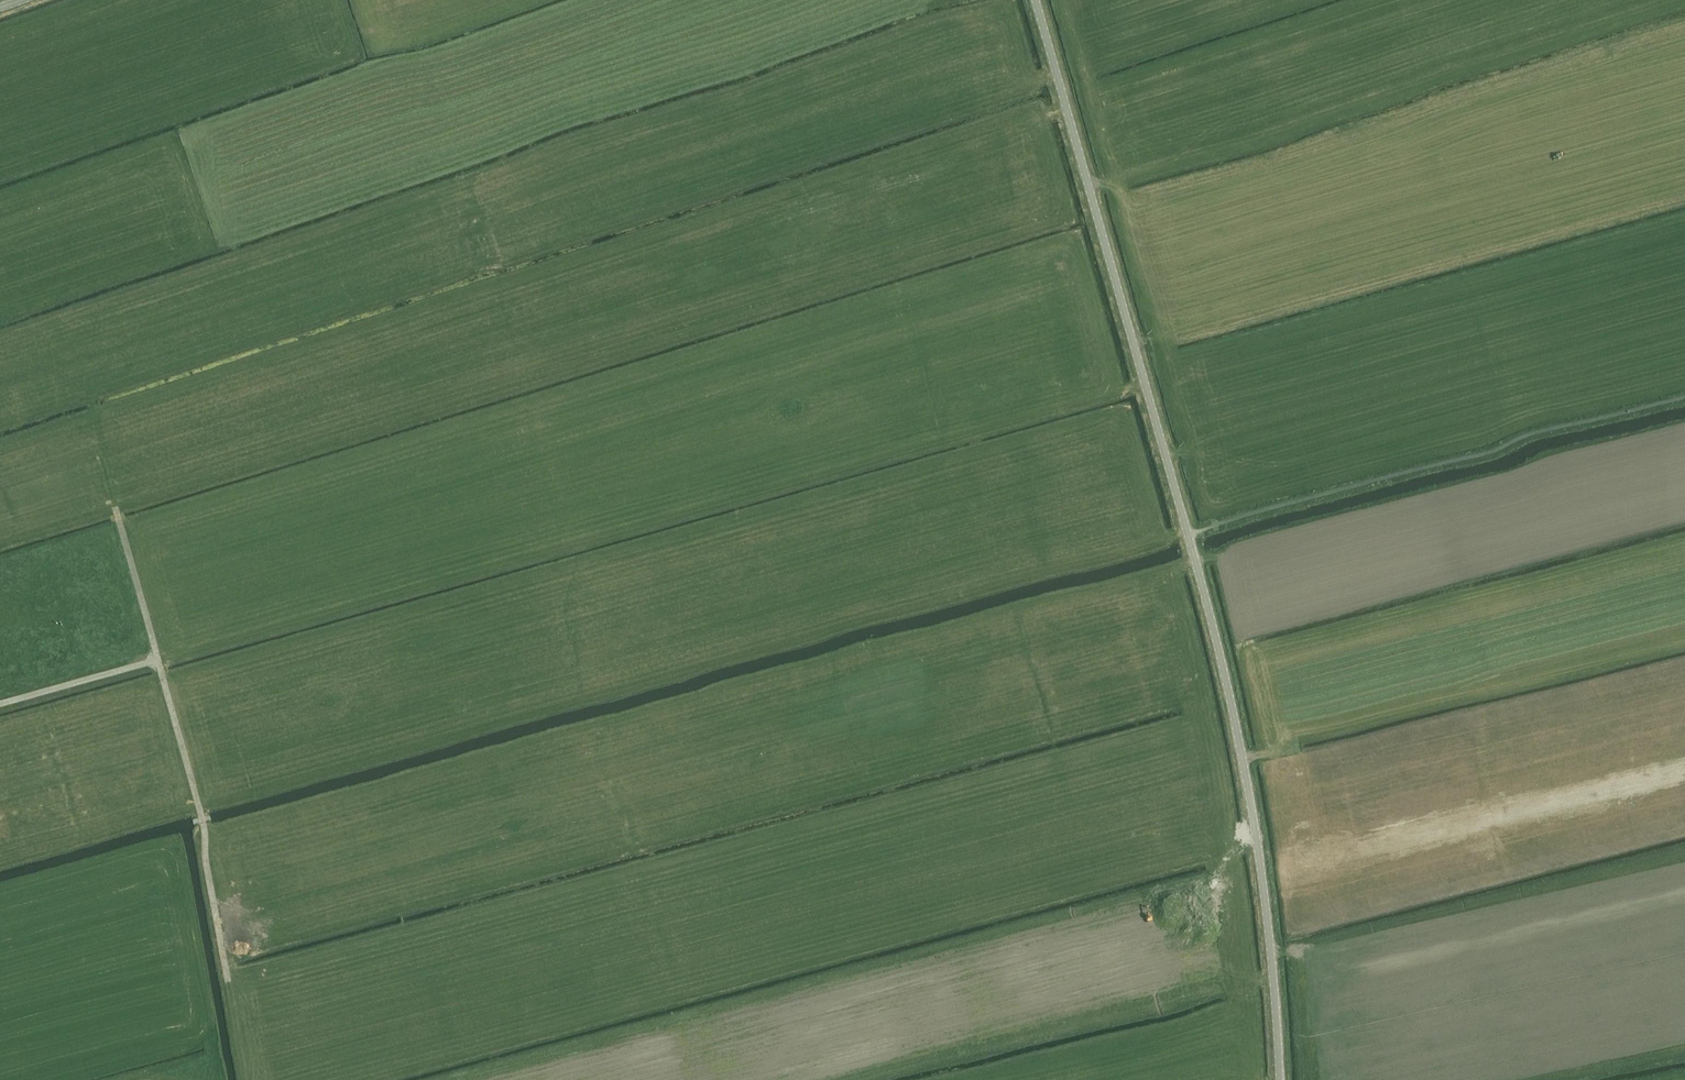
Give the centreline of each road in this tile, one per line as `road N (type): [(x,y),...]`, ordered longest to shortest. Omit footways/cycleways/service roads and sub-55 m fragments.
road 1 (unclassified): [(1276,1079),(1257,853),(1226,679),(1035,0)]

